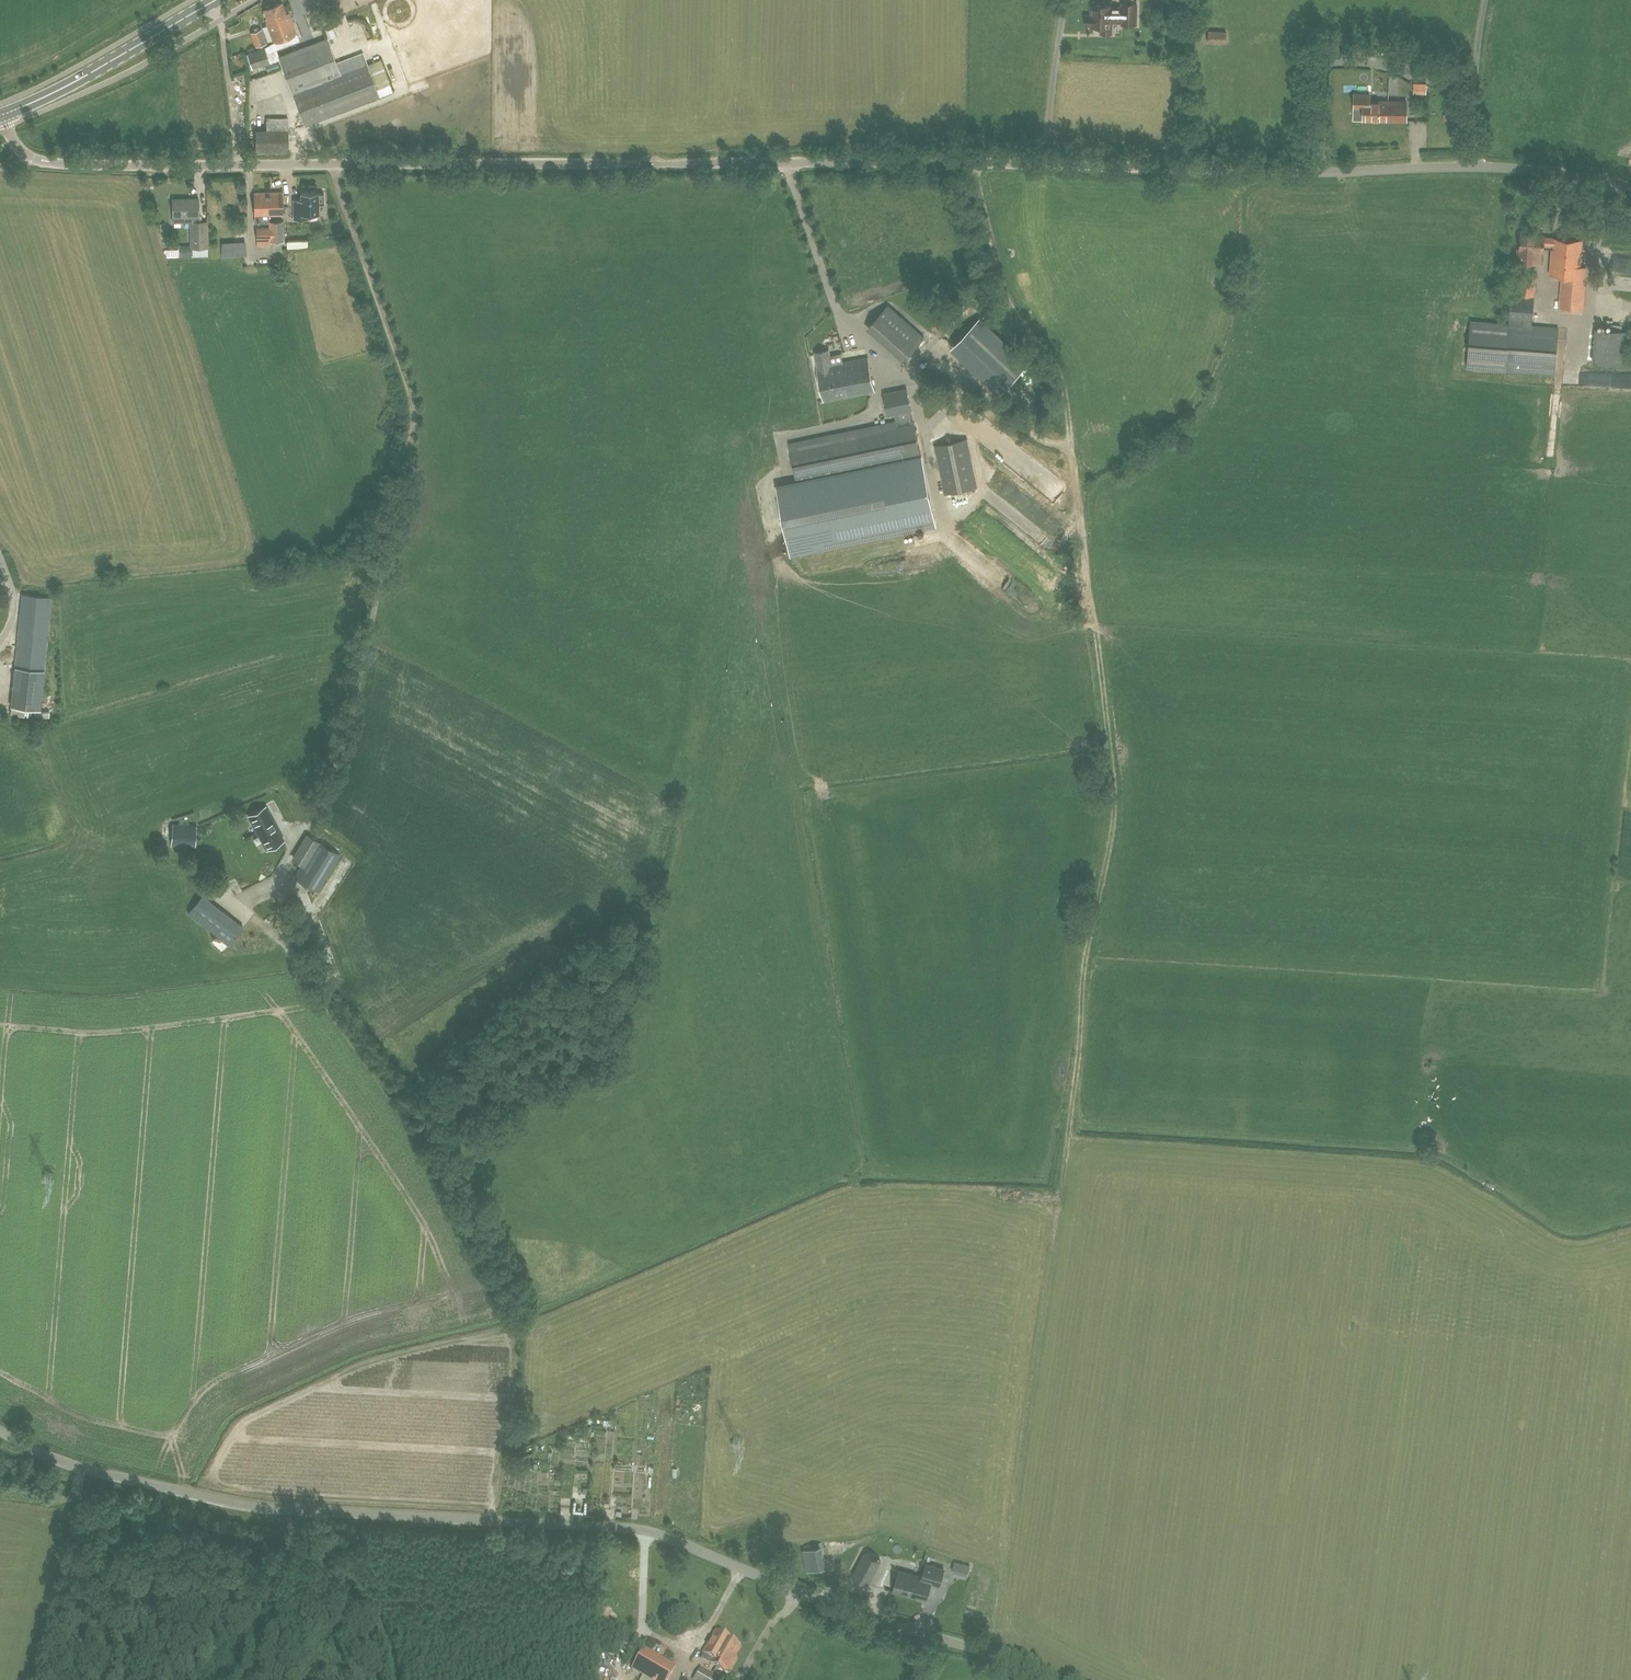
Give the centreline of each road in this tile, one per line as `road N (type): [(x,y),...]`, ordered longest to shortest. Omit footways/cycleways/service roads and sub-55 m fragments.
road 1 (unclassified): [(1630,186),(1479,166),(1326,172),(974,164),(86,166),(23,155),(1,116)]
road 2 (unclassified): [(1050,1679),(639,1529),(263,1506),(82,1468),(0,1431)]
road 3 (secondary): [(1,116),(214,0)]

